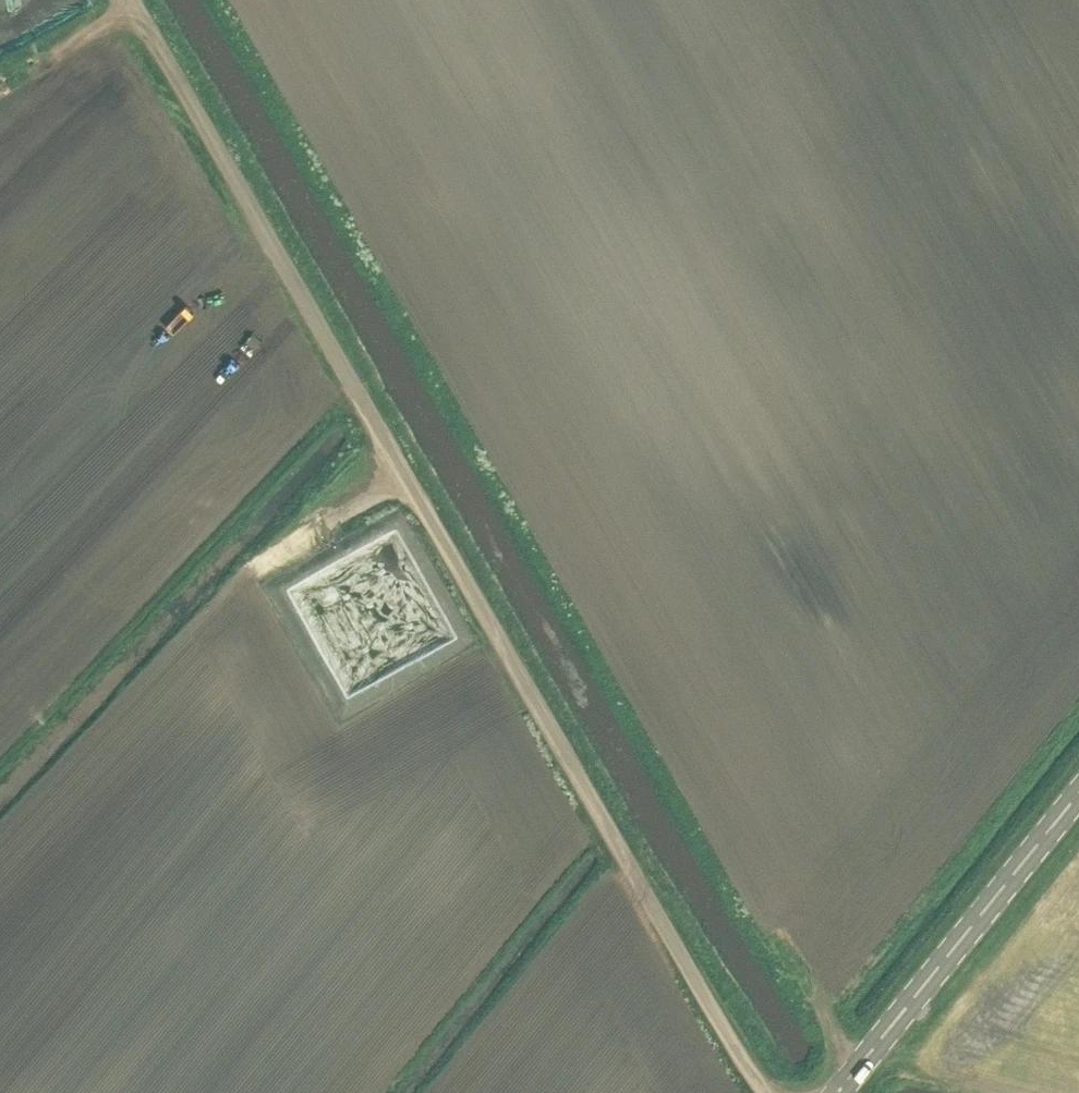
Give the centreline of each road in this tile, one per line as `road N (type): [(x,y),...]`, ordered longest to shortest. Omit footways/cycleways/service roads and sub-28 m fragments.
road 1 (unclassified): [(768,1092),(132,0)]
road 2 (secondary): [(837,1092),(1078,793)]

